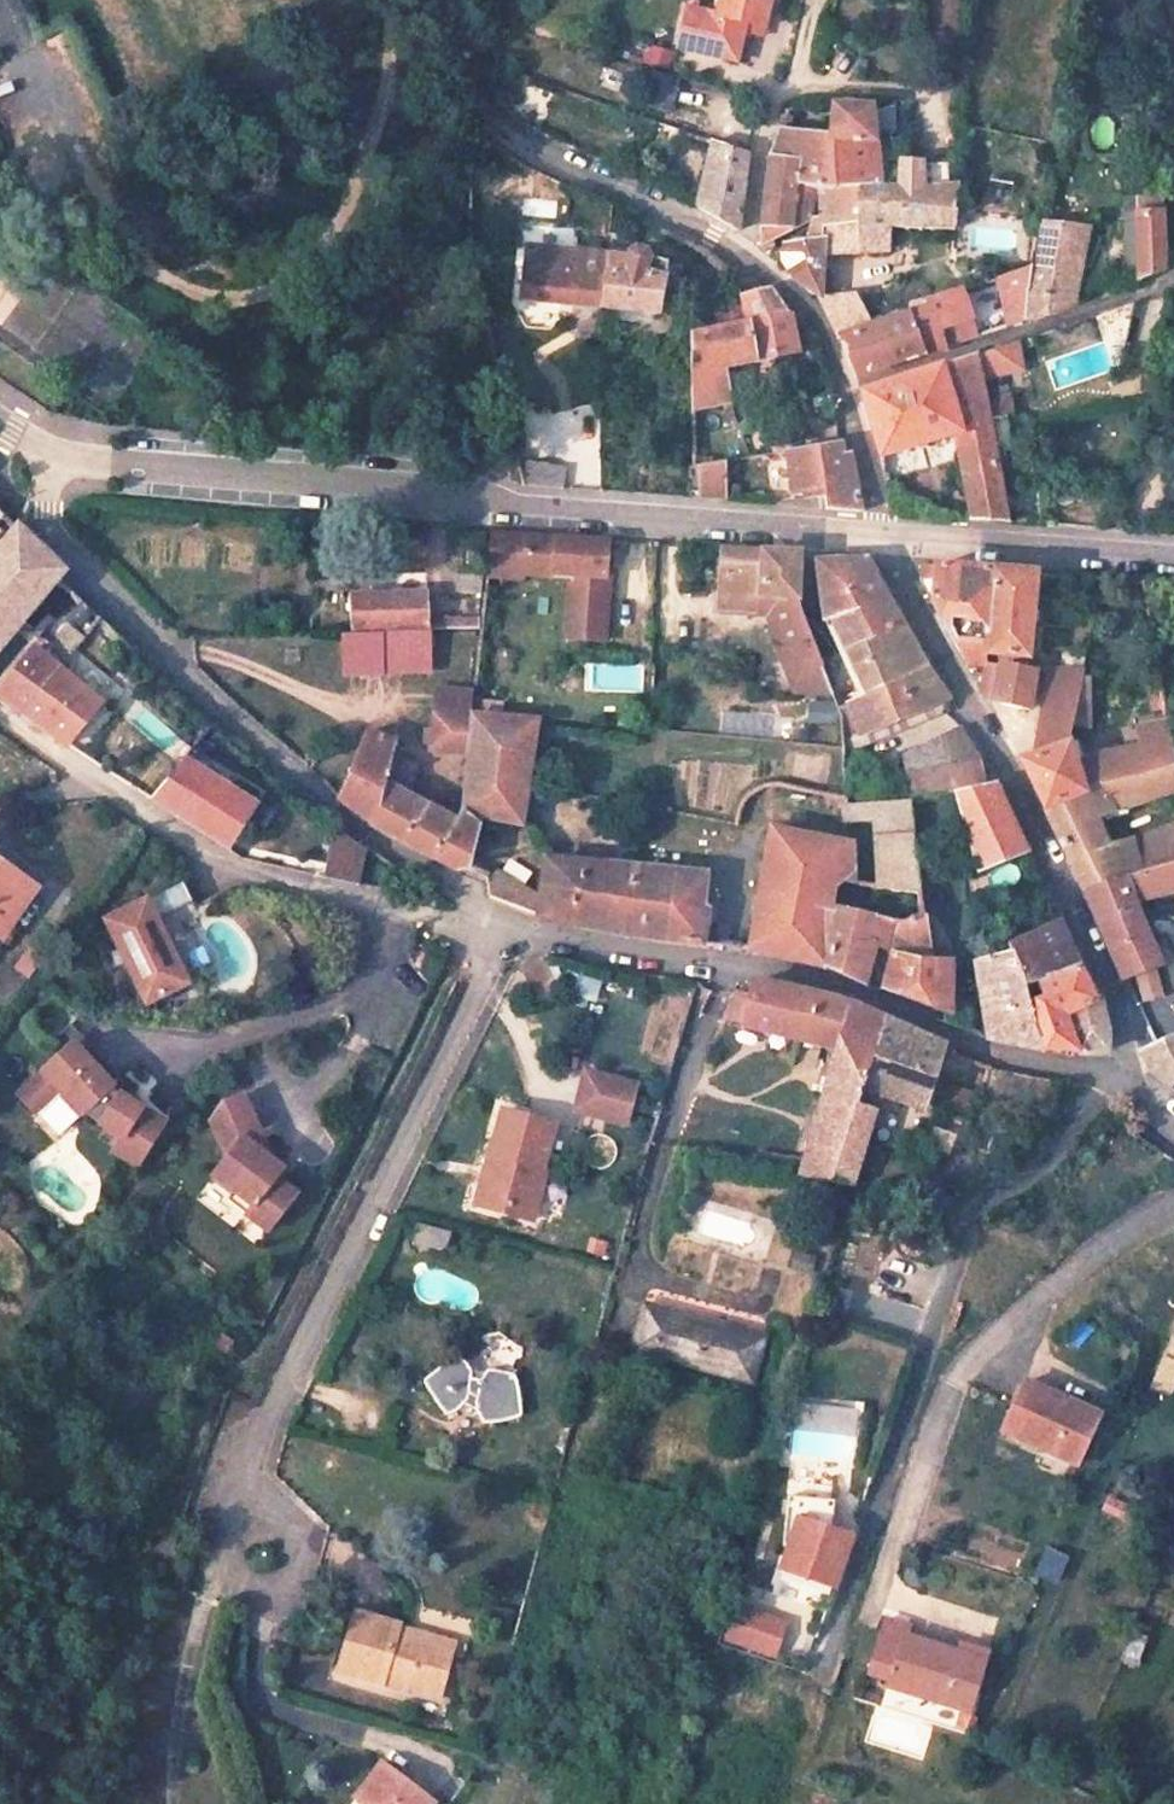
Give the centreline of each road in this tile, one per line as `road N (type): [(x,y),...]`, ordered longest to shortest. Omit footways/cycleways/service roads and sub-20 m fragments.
road 1 (residential): [(1137,1099),(847,992),(501,928),(464,891),(331,811),(155,646),(44,523),(47,459)]
road 2 (tertiary): [(888,544),(98,471),(47,459)]
road 3 (residential): [(888,544),(1106,970),(1137,1099)]
road 4 (residential): [(458,0),(463,69),(518,145),(746,259)]
road 5 (residential): [(845,394),(1173,281)]
road 6 (tertiary): [(1173,561),(888,544)]
road 7 (residential): [(794,100),(775,105),(746,259)]
road 8 (residential): [(746,259),(768,269),(819,326),(845,394)]
road 9 (residential): [(845,394),(888,544)]

